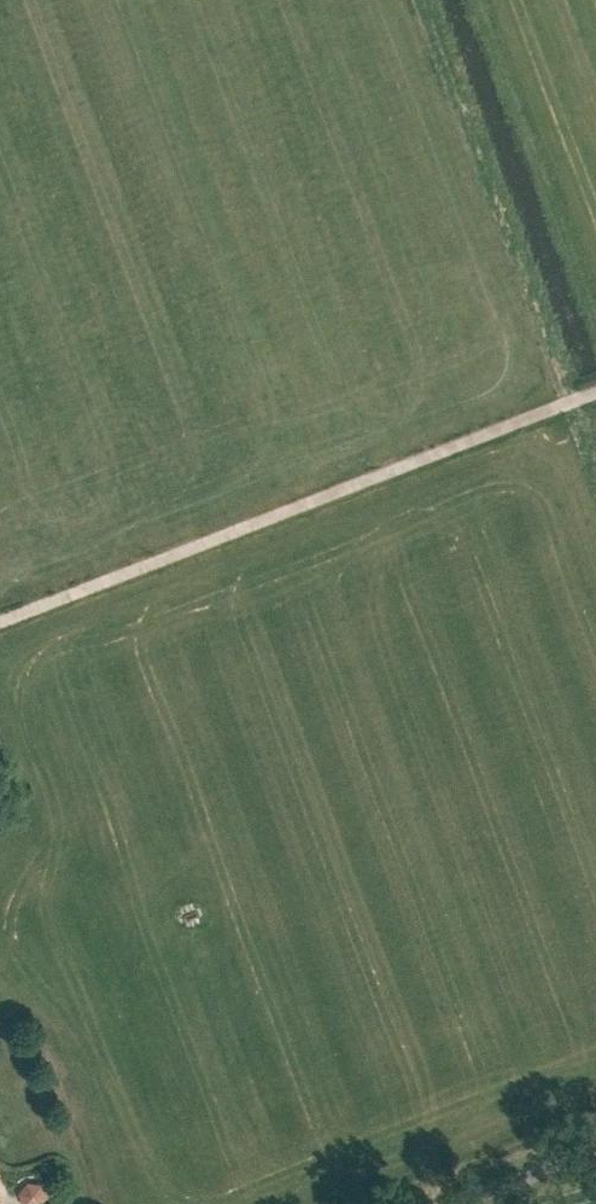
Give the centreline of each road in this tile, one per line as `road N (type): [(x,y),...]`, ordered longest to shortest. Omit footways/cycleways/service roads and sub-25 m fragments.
road 1 (unclassified): [(459,1203),(595,1152)]

